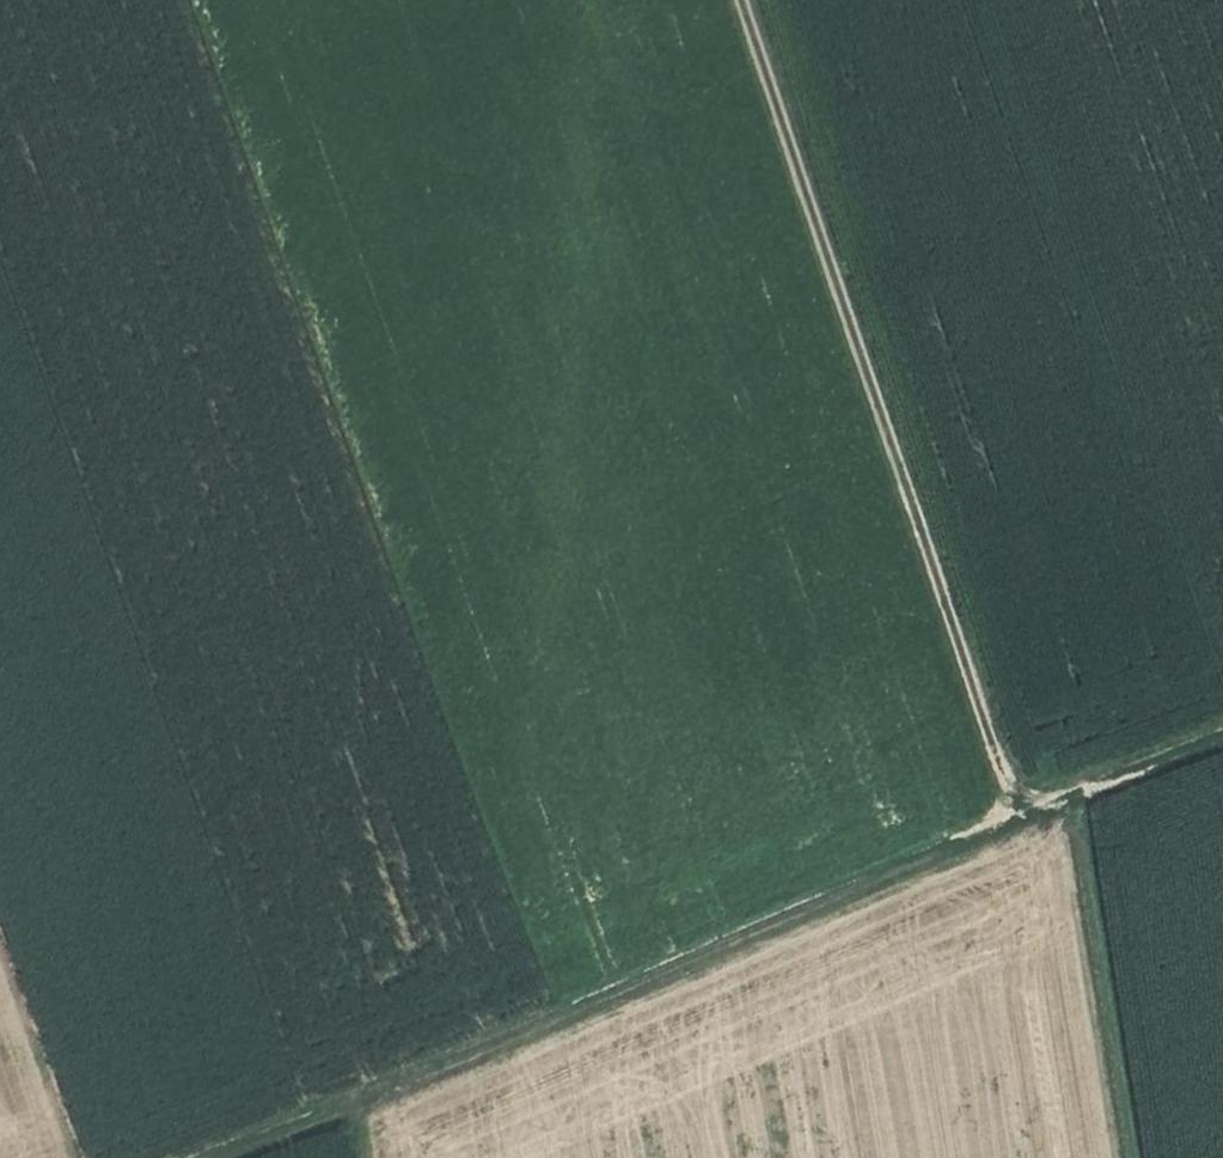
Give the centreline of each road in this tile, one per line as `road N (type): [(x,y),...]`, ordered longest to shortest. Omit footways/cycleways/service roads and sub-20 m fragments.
road 1 (track): [(1222,733),(231,1157)]
road 2 (track): [(1018,815),(744,0)]

